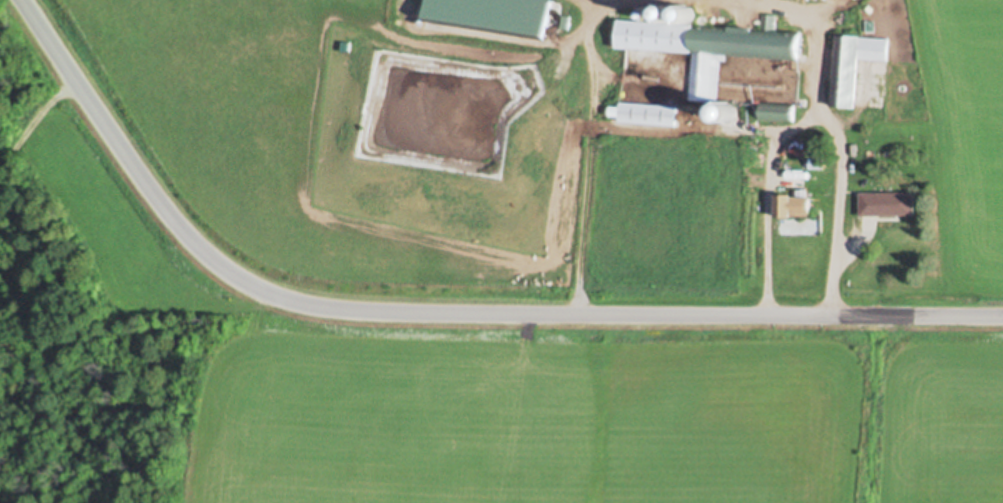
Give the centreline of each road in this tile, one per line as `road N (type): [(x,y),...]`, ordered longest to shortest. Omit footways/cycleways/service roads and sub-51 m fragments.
road 1 (residential): [(22,0),(189,238),(240,280),(281,298),(374,314),(1002,319)]

